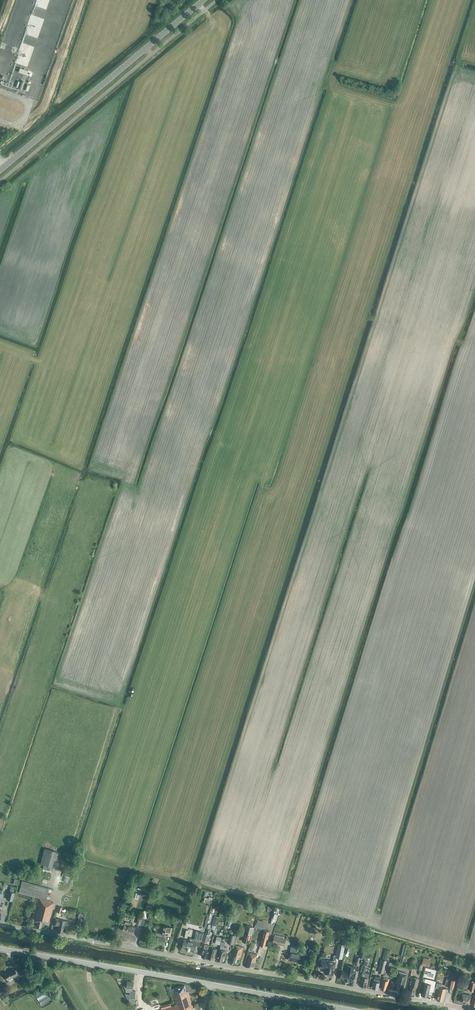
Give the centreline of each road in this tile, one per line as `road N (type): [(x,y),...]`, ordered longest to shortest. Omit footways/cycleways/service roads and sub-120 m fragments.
road 1 (unclassified): [(456,1007),(0,924)]
road 2 (tertiary): [(350,1009),(0,949)]
road 3 (secondary): [(0,169),(202,0)]

